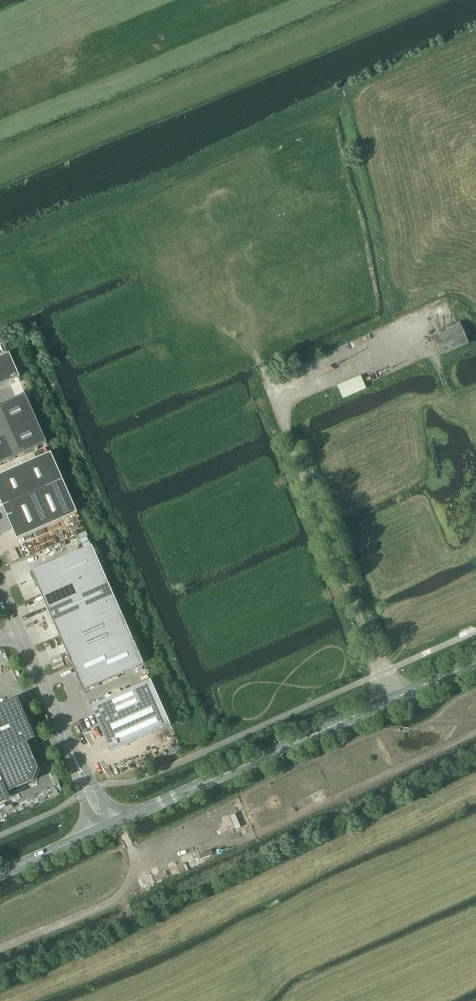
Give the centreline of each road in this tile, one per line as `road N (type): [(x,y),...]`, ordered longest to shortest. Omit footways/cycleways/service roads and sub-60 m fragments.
road 1 (track): [(393,699),(277,397),(421,333)]
road 2 (secondary): [(113,824),(475,662)]
road 3 (track): [(119,821),(133,864),(124,894),(0,951)]
road 4 (unclassified): [(75,756),(0,582)]

